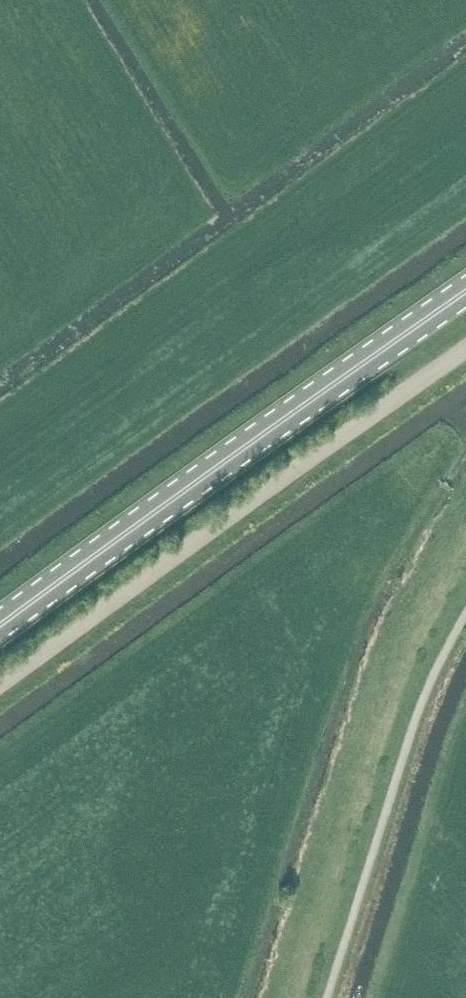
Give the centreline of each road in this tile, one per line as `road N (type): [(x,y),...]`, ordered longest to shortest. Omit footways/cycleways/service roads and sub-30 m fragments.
road 1 (primary): [(0,628),(465,293)]
road 2 (unclassified): [(0,689),(465,355)]

